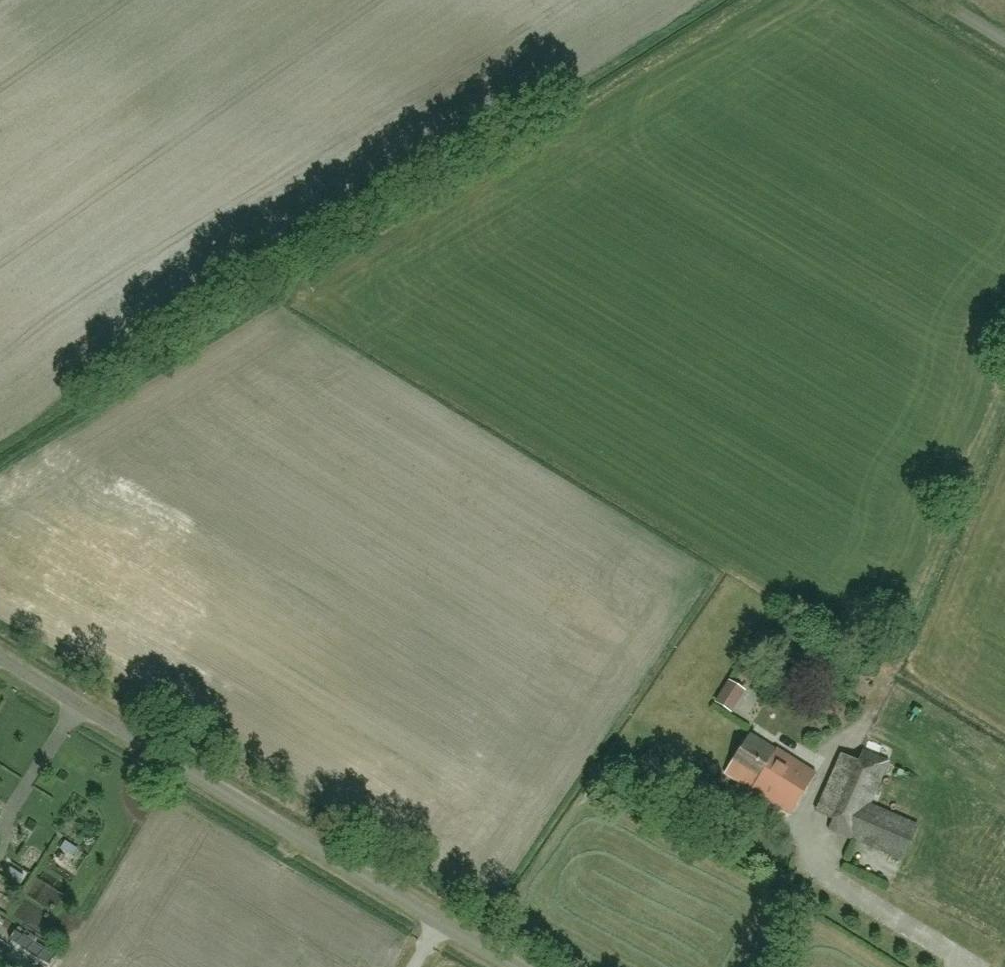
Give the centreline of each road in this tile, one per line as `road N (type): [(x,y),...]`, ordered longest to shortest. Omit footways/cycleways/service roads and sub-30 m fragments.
road 1 (unclassified): [(516,966),(0,656)]

